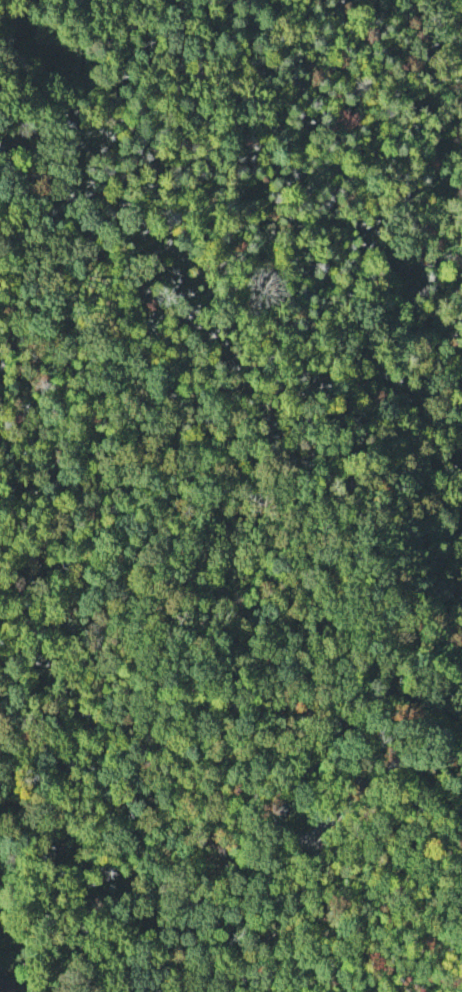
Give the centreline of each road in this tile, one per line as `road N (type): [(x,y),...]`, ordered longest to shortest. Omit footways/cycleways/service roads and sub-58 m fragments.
road 1 (secondary): [(461,817),(419,772),(400,767),(366,779),(328,828),(311,835),(285,828),(279,813),(283,796),(370,695),(401,692),(461,731)]

